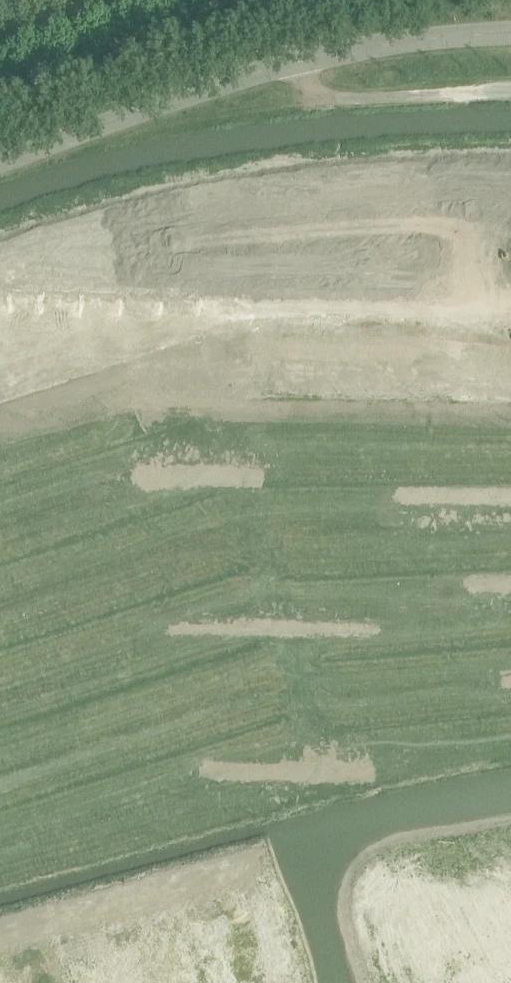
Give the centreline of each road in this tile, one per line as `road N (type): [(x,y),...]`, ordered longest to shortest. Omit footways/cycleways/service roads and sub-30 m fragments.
road 1 (residential): [(182,367),(261,690),(303,787),(317,797),(510,753)]
road 2 (unclassified): [(510,35),(303,62),(0,164)]
road 3 (residential): [(510,337),(263,346),(182,367)]
road 4 (track): [(510,97),(312,102),(303,62)]

